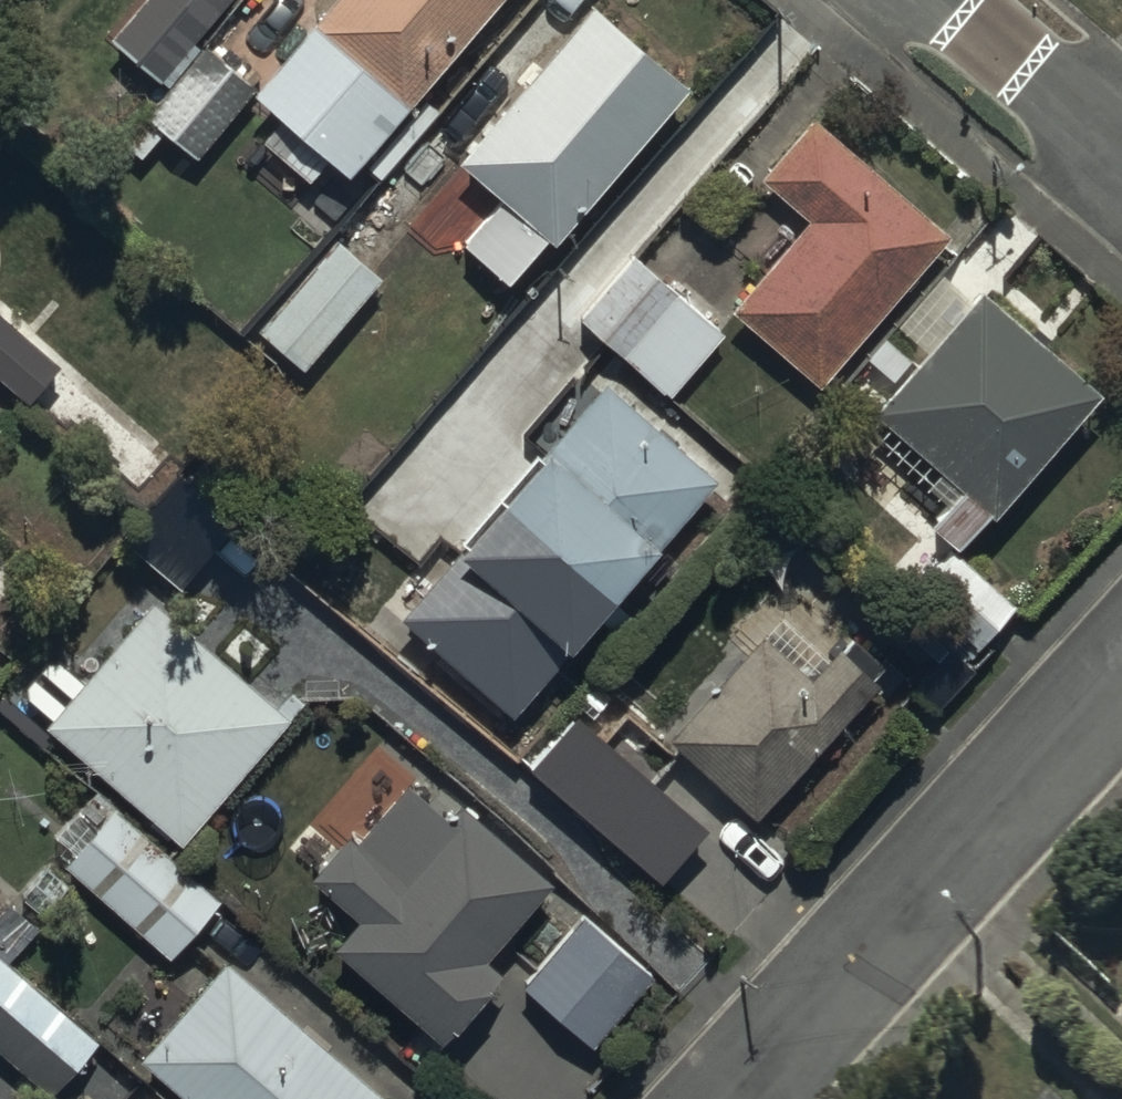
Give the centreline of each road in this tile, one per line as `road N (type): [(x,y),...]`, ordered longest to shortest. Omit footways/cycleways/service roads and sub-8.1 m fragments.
road 1 (residential): [(733,1098),(1121,670)]
road 2 (tertiary): [(941,0),(1121,156)]

